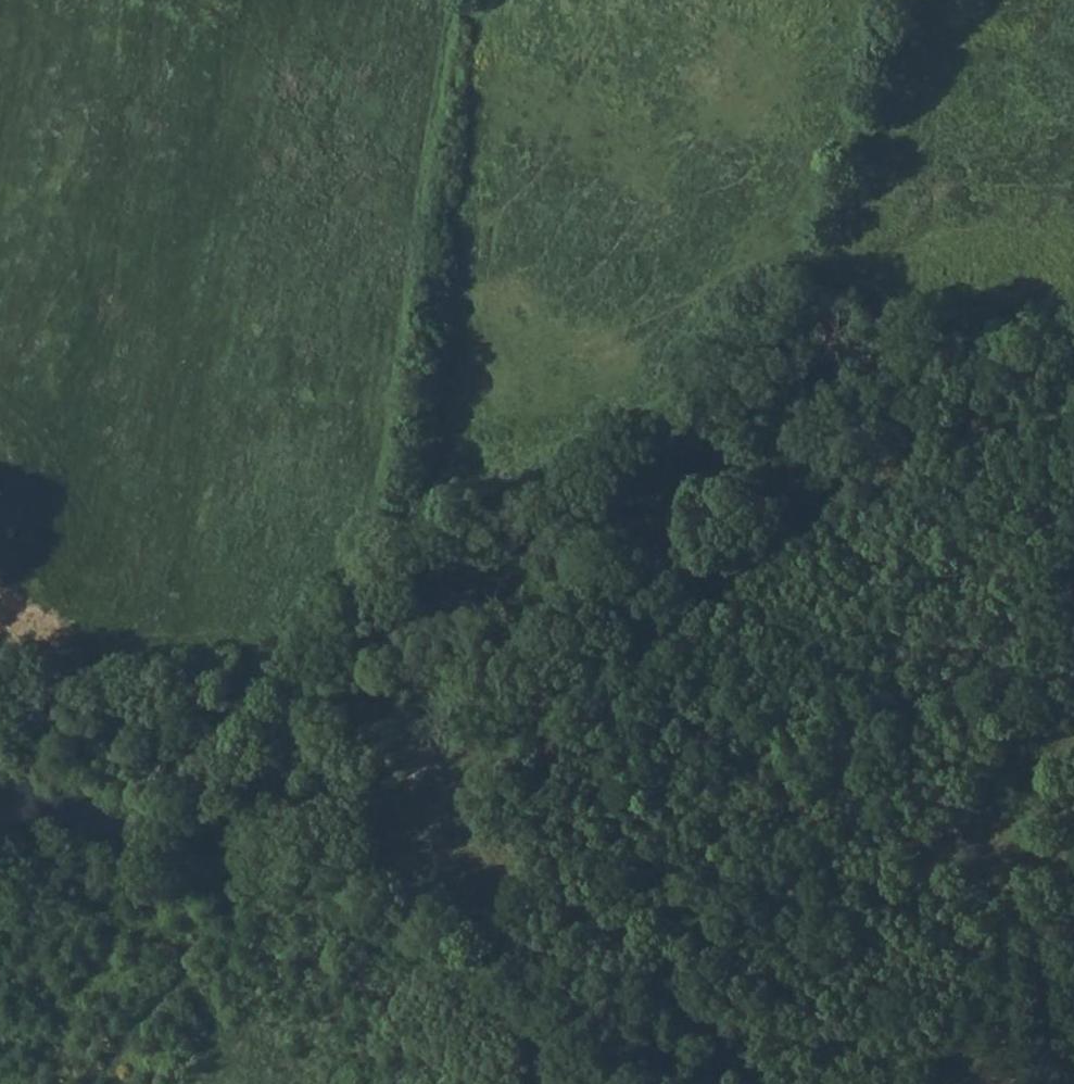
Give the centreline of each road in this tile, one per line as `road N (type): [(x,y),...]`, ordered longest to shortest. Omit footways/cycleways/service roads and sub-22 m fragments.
road 1 (track): [(762,1083),(669,993)]

